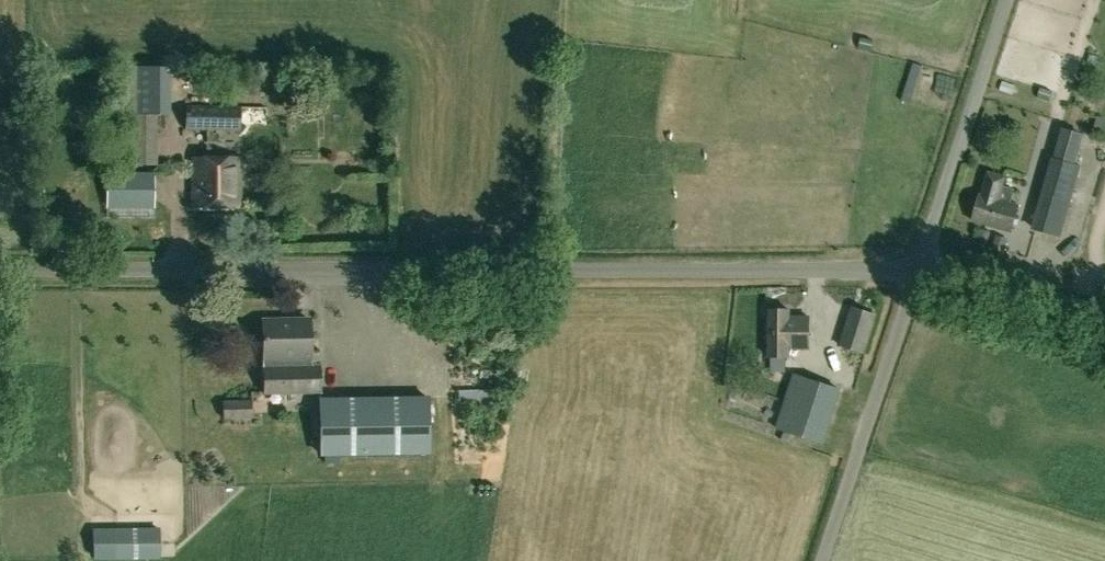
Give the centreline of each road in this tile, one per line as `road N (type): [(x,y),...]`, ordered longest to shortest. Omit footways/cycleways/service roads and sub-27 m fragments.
road 1 (unclassified): [(0,271),(834,259),(921,268)]
road 2 (unclassified): [(827,560),(921,268)]
road 3 (unclassified): [(921,268),(1005,0)]
road 4 (unclassified): [(1104,327),(921,268)]

